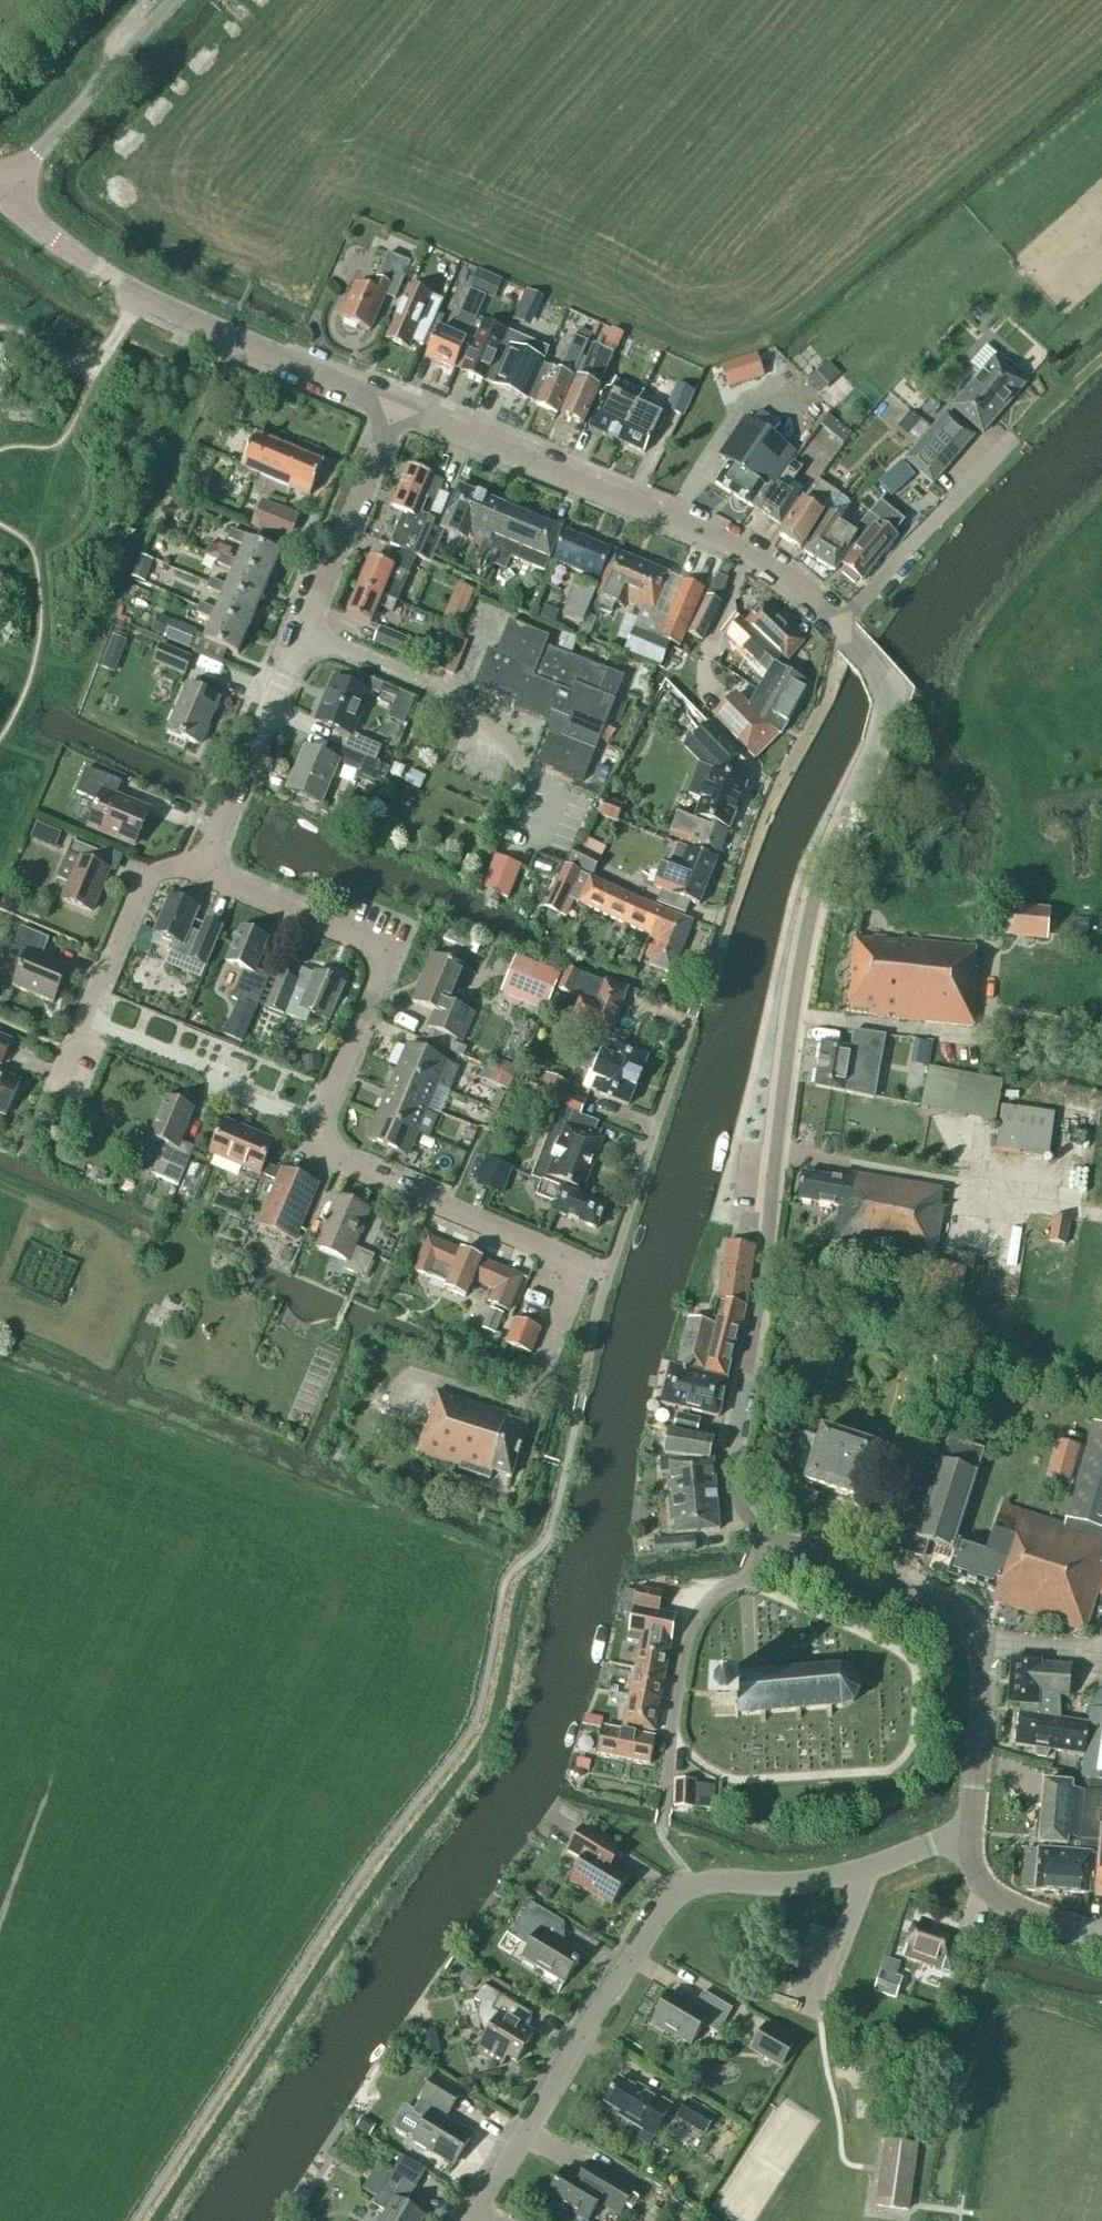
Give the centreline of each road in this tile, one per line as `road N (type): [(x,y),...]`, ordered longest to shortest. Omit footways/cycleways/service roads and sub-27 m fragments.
road 1 (tertiary): [(768,1534),(743,1506),(732,1463),(769,1243),(791,1022),(817,871),(894,692),(842,628)]
road 2 (residential): [(473,2220),(664,1906),(688,1887),(721,1881),(768,1884),(858,1873)]
road 3 (tertiary): [(842,628),(725,542),(398,408)]
road 4 (tertiary): [(398,408),(142,296),(1,194)]
road 5 (tertiary): [(969,1843),(984,1677),(967,1623),(937,1600),(768,1534)]
road 6 (residential): [(317,1124),(375,984),(375,958),(359,940),(201,873)]
road 7 (residential): [(608,1273),(336,1163),(319,1144),(317,1124)]
road 8 (unclassified): [(608,1273),(692,1018)]
road 9 (residential): [(201,873),(302,632)]
road 10 (unclassified): [(1,194),(173,0)]
road 11 (residential): [(85,1018),(208,1067),(223,1087),(317,1124)]
road 12 (residential): [(1012,440),(842,628)]
road 13 (residential): [(302,632),(398,408)]
road 14 (unclassified): [(669,1740),(687,1631),(707,1601),(749,1573),(768,1534)]
road 15 (residential): [(85,1018),(140,884),(175,869),(201,873)]
road 16 (track): [(142,296),(93,375),(0,333)]
road 17 (tertiary): [(1101,1938),(1002,1904),(982,1883),(969,1843)]
road 18 (unclassified): [(420,679),(302,632)]

